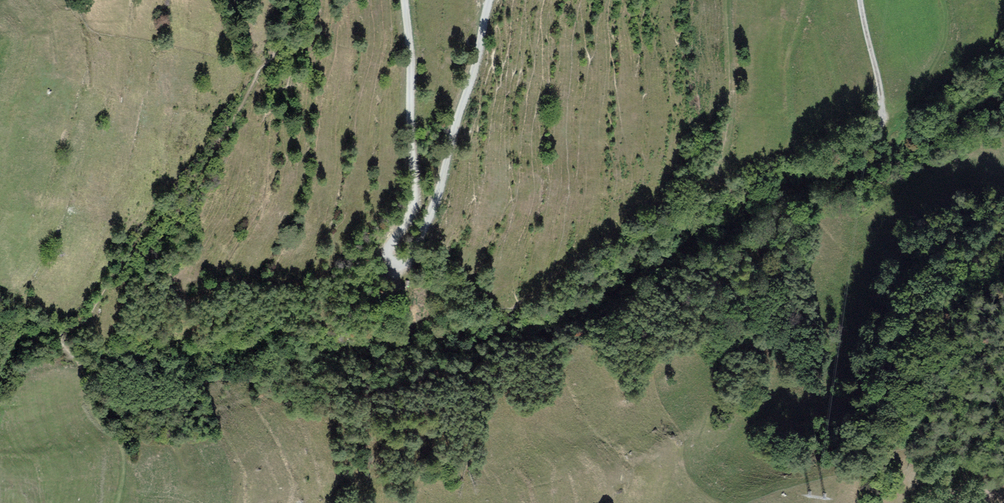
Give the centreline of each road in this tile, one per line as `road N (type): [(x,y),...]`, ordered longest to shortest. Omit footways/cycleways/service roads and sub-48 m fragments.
road 1 (track): [(493,0),(424,228)]
road 2 (track): [(404,224),(414,188),(405,0)]
road 3 (track): [(858,0),(885,117),(867,143)]
road 4 (track): [(885,117),(923,86),(942,53),(948,21),(942,0)]

